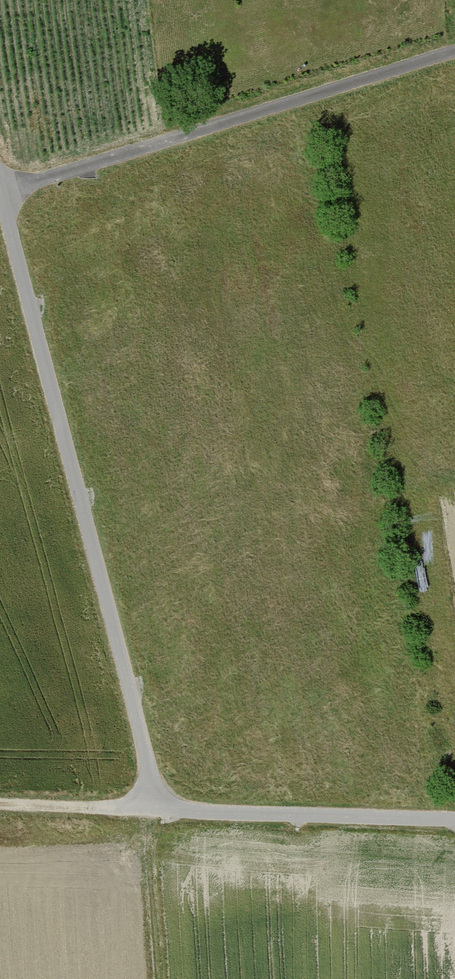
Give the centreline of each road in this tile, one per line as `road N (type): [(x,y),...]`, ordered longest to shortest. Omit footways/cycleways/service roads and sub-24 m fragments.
road 1 (track): [(0,185),(157,812),(454,820)]
road 2 (track): [(454,55),(2,192)]
road 3 (track): [(156,978),(148,833),(157,812),(0,806)]

